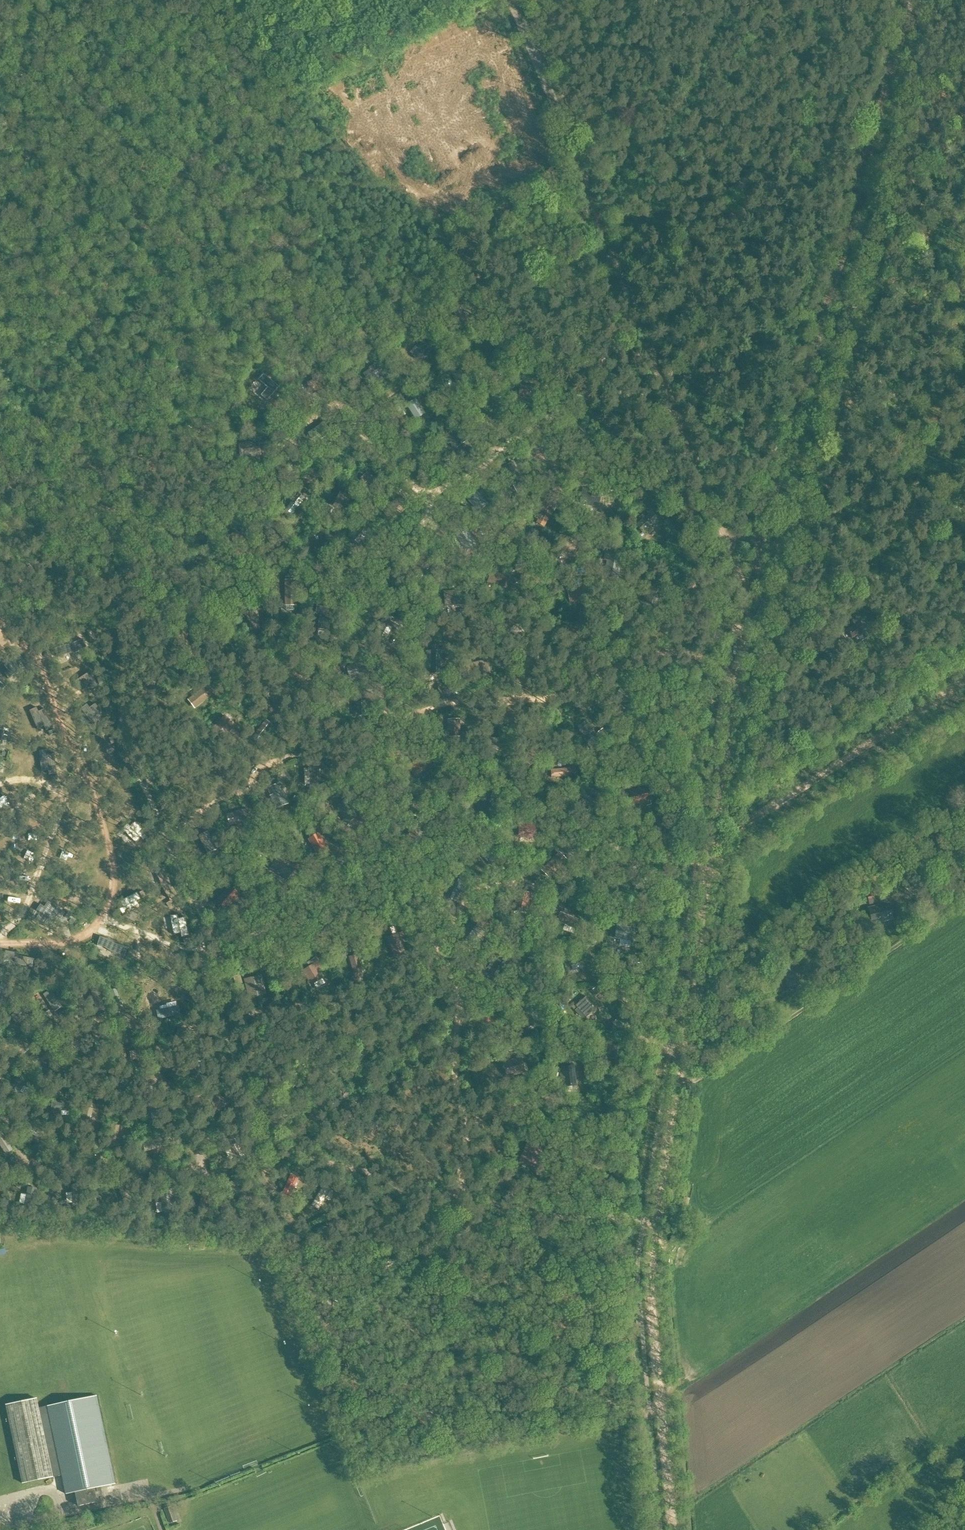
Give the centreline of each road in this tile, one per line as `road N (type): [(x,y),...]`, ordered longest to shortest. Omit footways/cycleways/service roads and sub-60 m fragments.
road 1 (track): [(713,837),(650,1278),(673,1529)]
road 2 (track): [(512,0),(748,606)]
road 3 (track): [(0,393),(21,333),(54,305),(114,202),(175,180),(297,85),(476,0)]
road 4 (track): [(911,0),(748,606)]
road 5 (track): [(205,955),(251,1110),(280,1147),(425,1194),(459,1193),(552,1217),(644,1219)]
road 6 (track): [(0,1120),(42,1168),(205,1165),(172,1069),(138,1030),(114,1020),(54,1025),(17,1055)]
road 7 (track): [(642,326),(558,412),(431,498),(372,448),(341,403),(289,435)]
road 8 (track): [(459,1193),(465,1129),(456,1059),(459,1000),(382,821)]
road 9 (track): [(383,716),(450,703),(543,700),(670,653),(737,674)]
road 10 (track): [(664,1088),(675,1092),(697,1079),(964,900)]
road 11 (track): [(103,917),(114,878),(91,789),(34,661),(17,642),(0,647)]
road 12 (track): [(713,837),(744,825),(964,680)]
road 13 (track): [(354,639),(323,653),(259,650),(234,666),(181,651),(121,718)]
road 14 (track): [(205,955),(190,884),(127,752),(121,718)]
road 15 (track): [(0,779),(59,783),(69,793),(24,911),(0,936)]
road 16 (track): [(748,606),(713,837)]
road 17 (track): [(205,955),(305,907),(382,821)]
road 18 (track): [(0,944),(65,941),(103,917),(204,949)]
road 19 (track): [(223,1022),(354,993),(399,970)]
road 20 (track): [(527,700),(518,682),(543,650),(553,607),(539,544)]
road 21 (track): [(354,639),(428,517),(431,498)]
road 22 (track): [(308,757),(276,766),(168,835)]
road 23 (track): [(709,864),(648,862),(610,844),(629,809)]
road 24 (track): [(553,1047),(570,1030),(588,1029),(671,1048)]
road 25 (track): [(610,351),(488,372)]
road 26 (track): [(528,883),(478,890),(436,948)]

